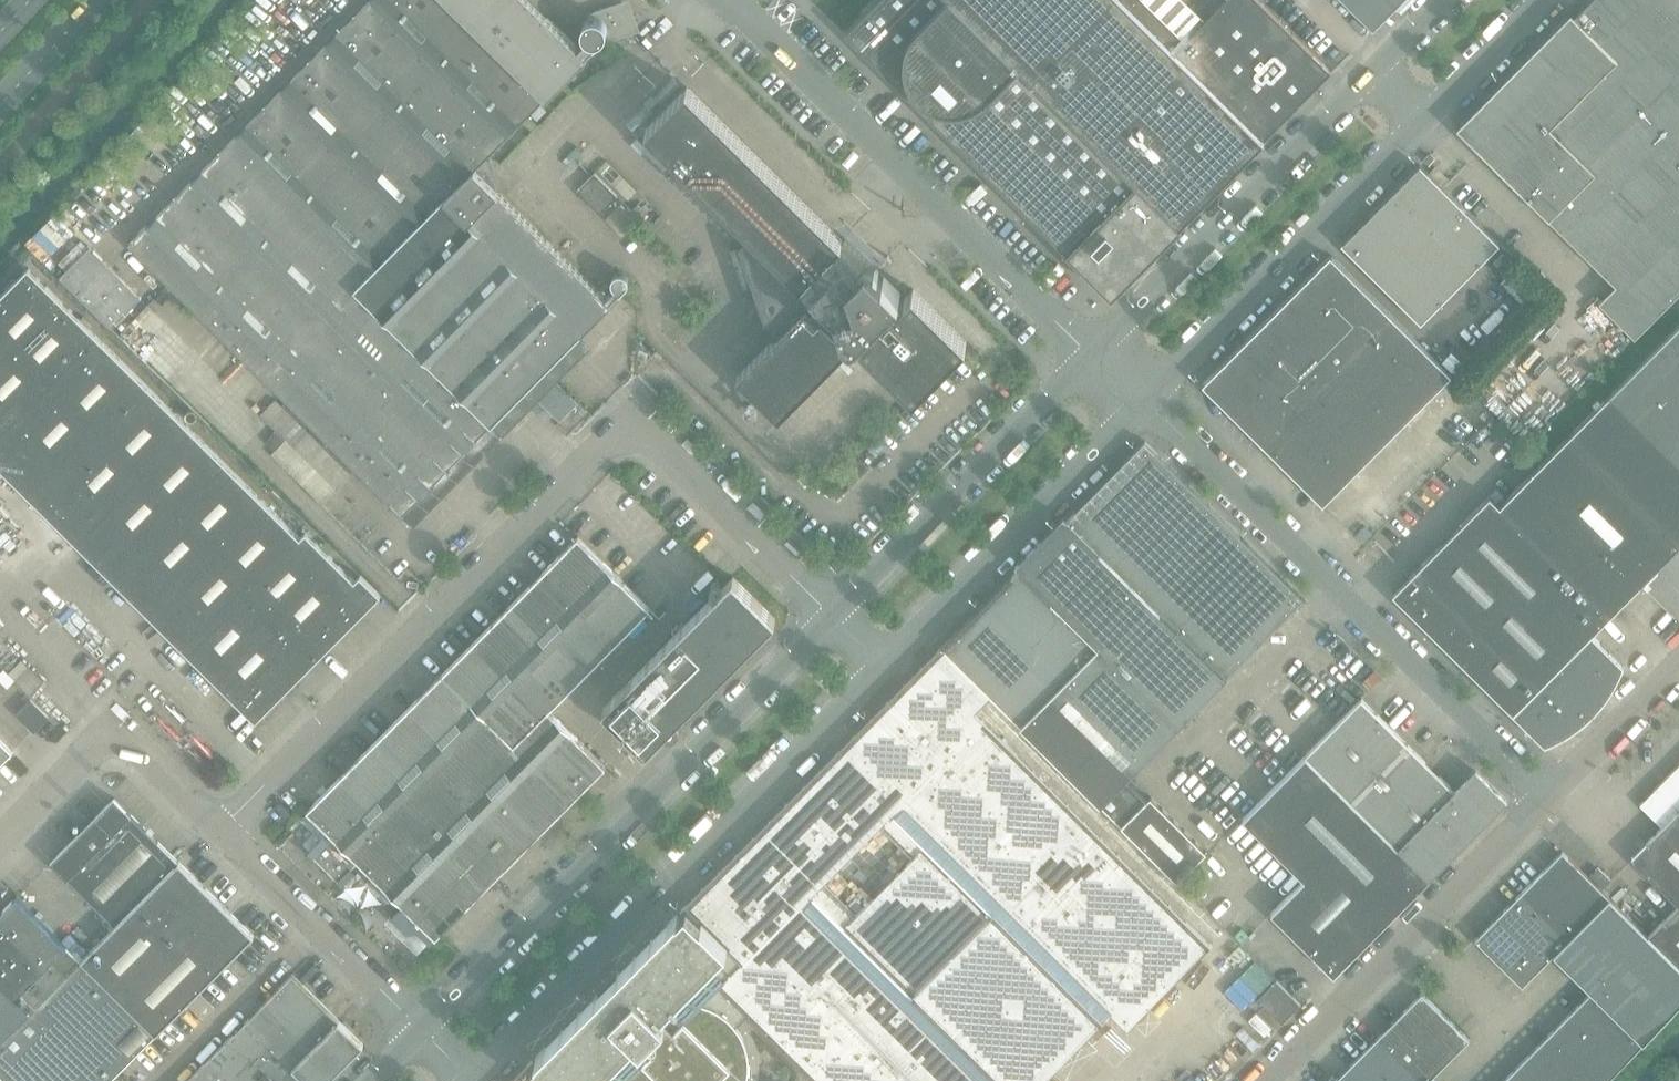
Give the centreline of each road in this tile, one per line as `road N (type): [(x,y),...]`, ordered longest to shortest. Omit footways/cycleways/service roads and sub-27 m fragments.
road 1 (residential): [(834,625),(629,424),(222,835)]
road 2 (residential): [(834,625),(426,1035)]
road 3 (residential): [(474,1080),(879,670)]
road 4 (residential): [(1548,804),(1146,406)]
road 5 (residential): [(733,0),(1098,357)]
road 6 (residential): [(1379,70),(1098,357)]
road 7 (residential): [(1146,406),(1428,120)]
road 8 (residential): [(1270,1080),(1548,804)]
road 9 (residential): [(1098,357),(834,625)]
road 10 (residential): [(879,670),(1146,406)]
road 11 (residential): [(222,835),(114,729),(0,843)]
road 12 (residential): [(426,1035),(222,835)]
road 13 (residential): [(1548,804),(1678,670)]
road 14 (residential): [(1428,120),(1547,0)]
road 15 (secondary): [(0,107),(98,0)]

